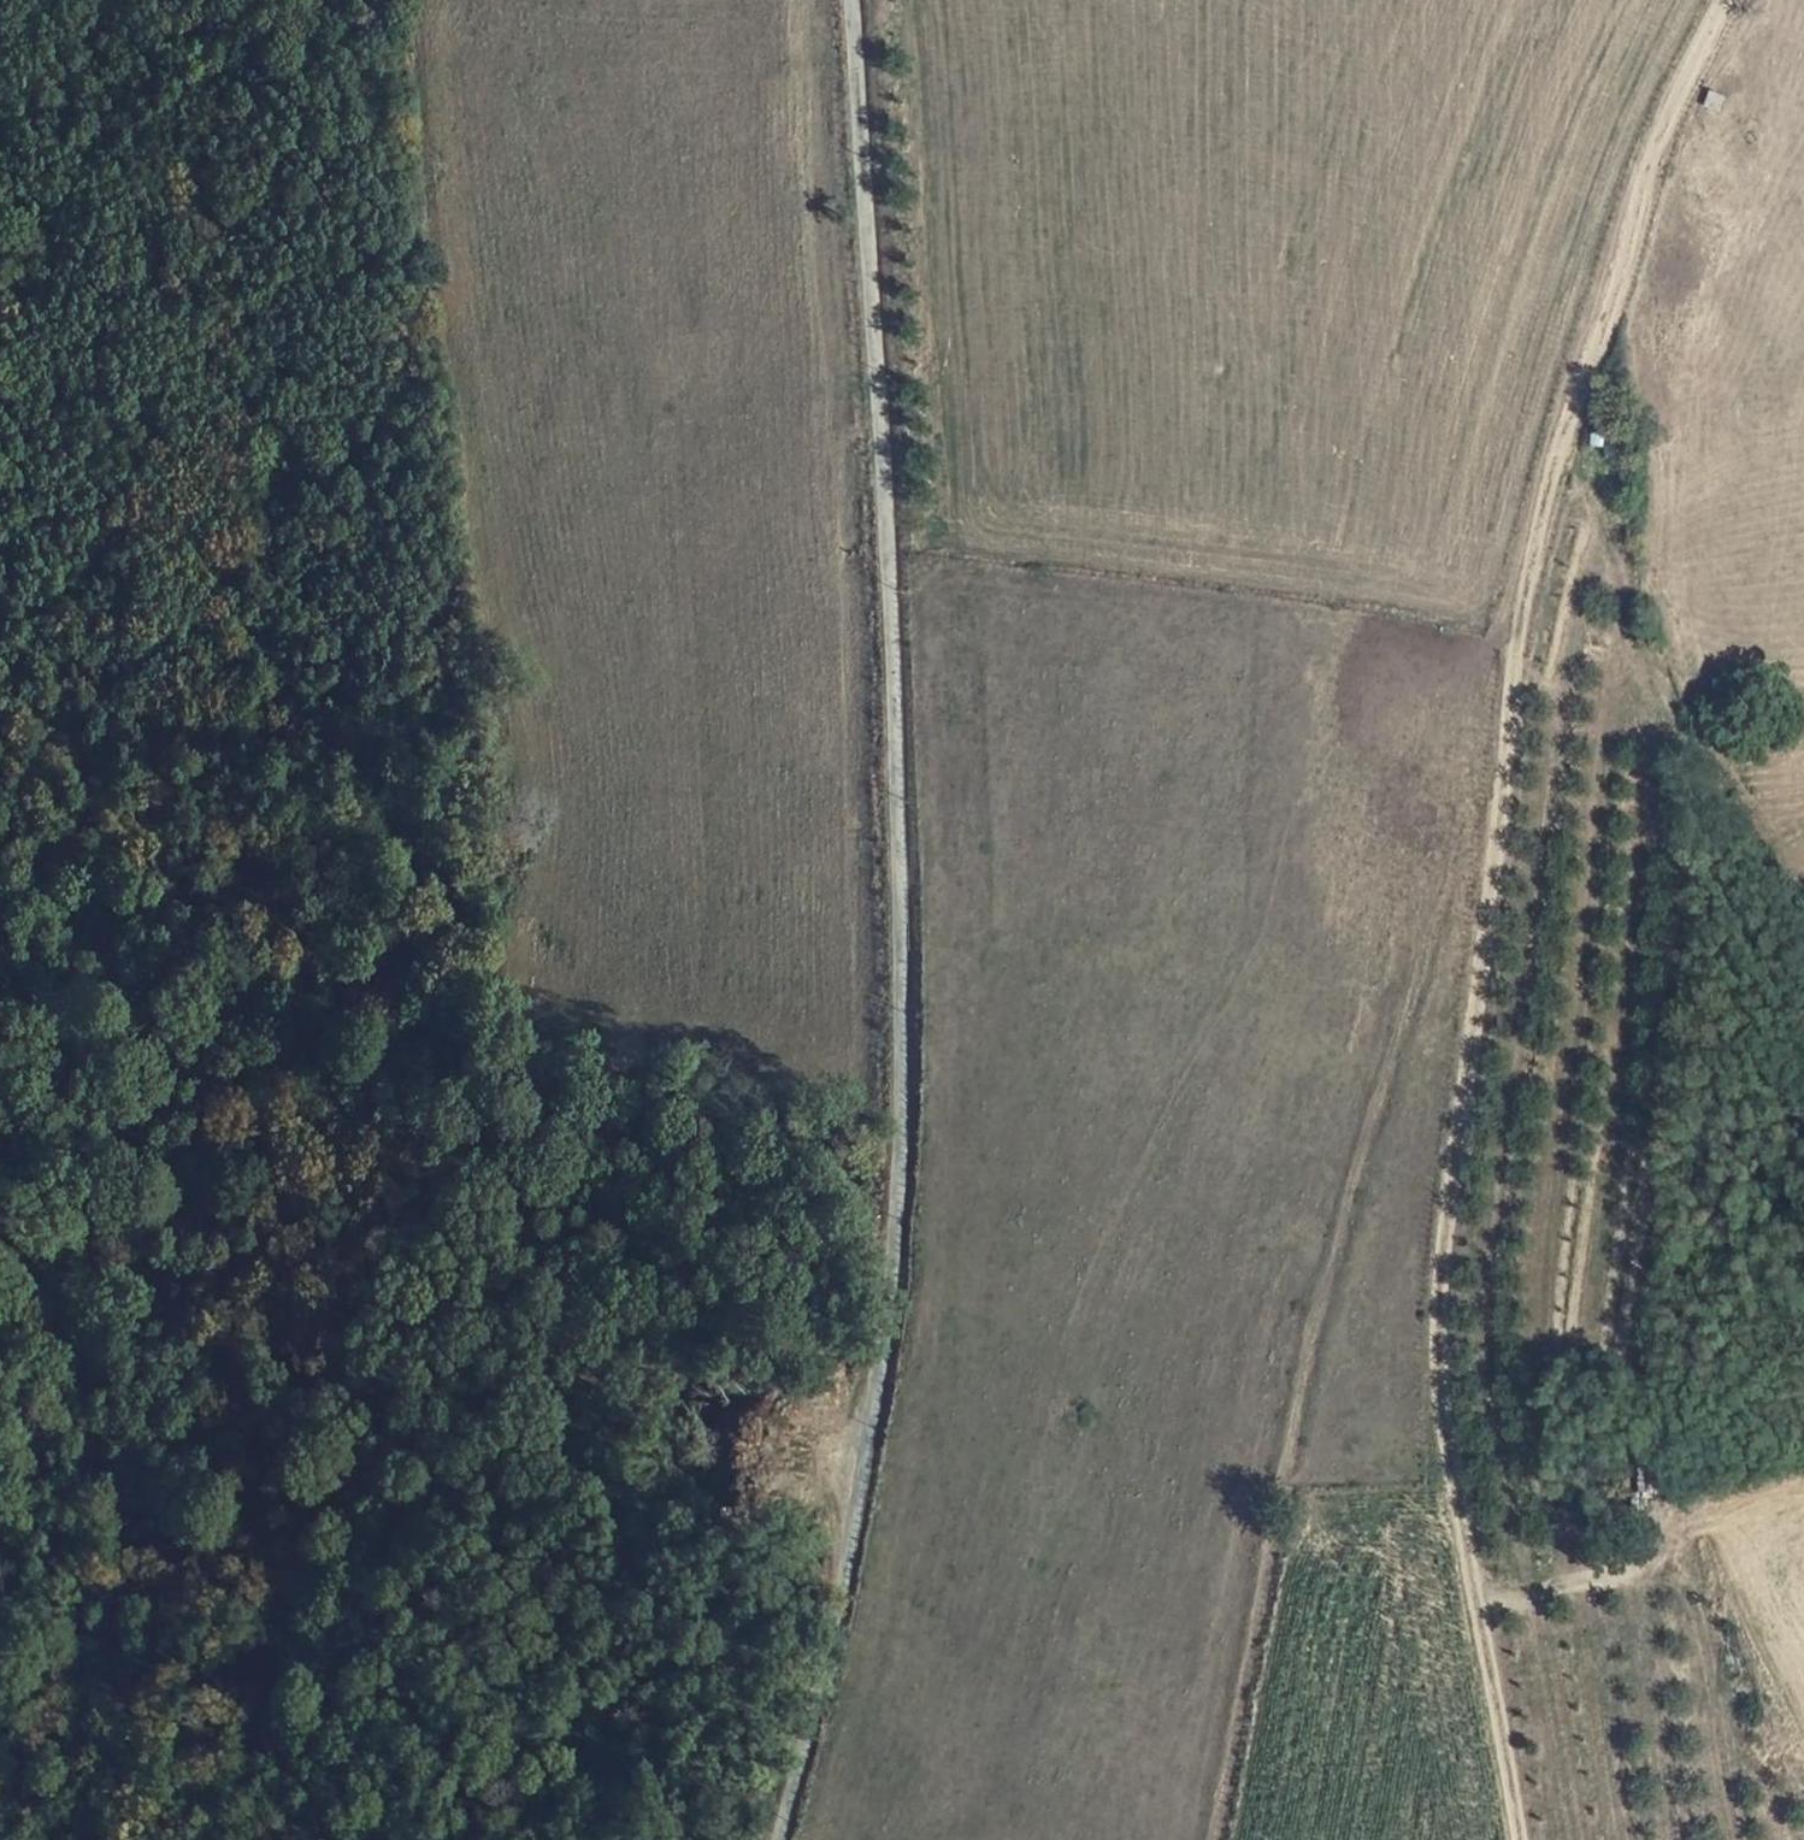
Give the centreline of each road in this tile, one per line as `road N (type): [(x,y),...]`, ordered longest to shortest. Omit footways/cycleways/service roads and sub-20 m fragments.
road 1 (unclassified): [(778,1839),(871,1447),(904,1144),(894,680),(859,0)]
road 2 (track): [(1568,437),(1525,597),(1436,1301),(1445,1417),(1517,1839)]
road 3 (track): [(1718,0),(1568,437)]

